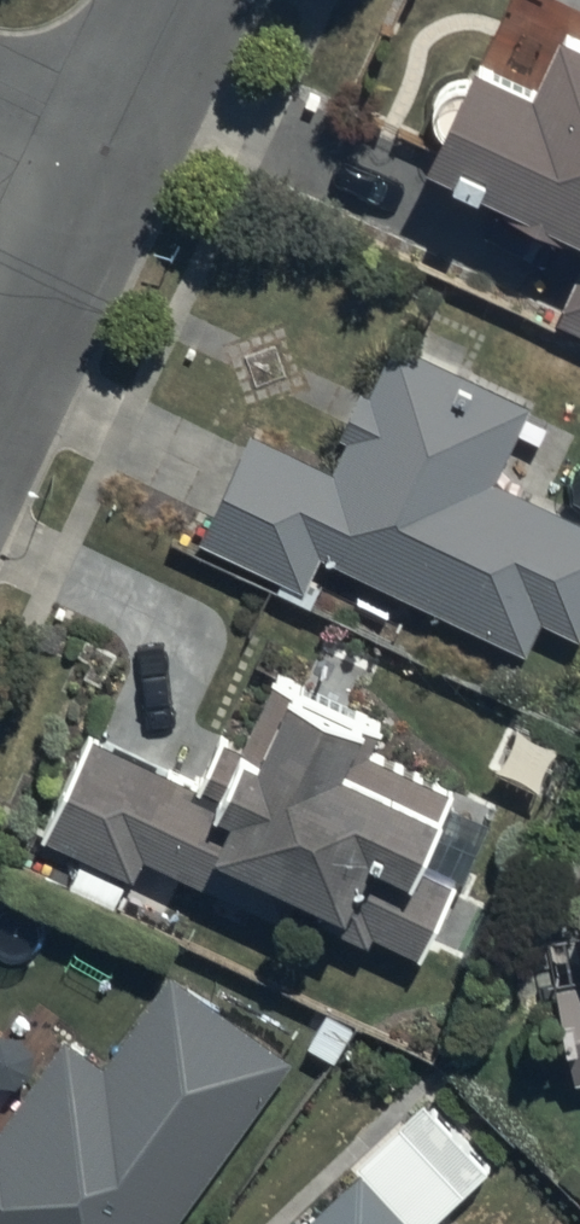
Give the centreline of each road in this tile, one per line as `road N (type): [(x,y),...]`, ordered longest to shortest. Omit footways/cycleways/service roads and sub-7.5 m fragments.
road 1 (residential): [(117,144),(0,392)]
road 2 (residential): [(185,0),(117,144)]
road 3 (residential): [(0,92),(117,144)]

